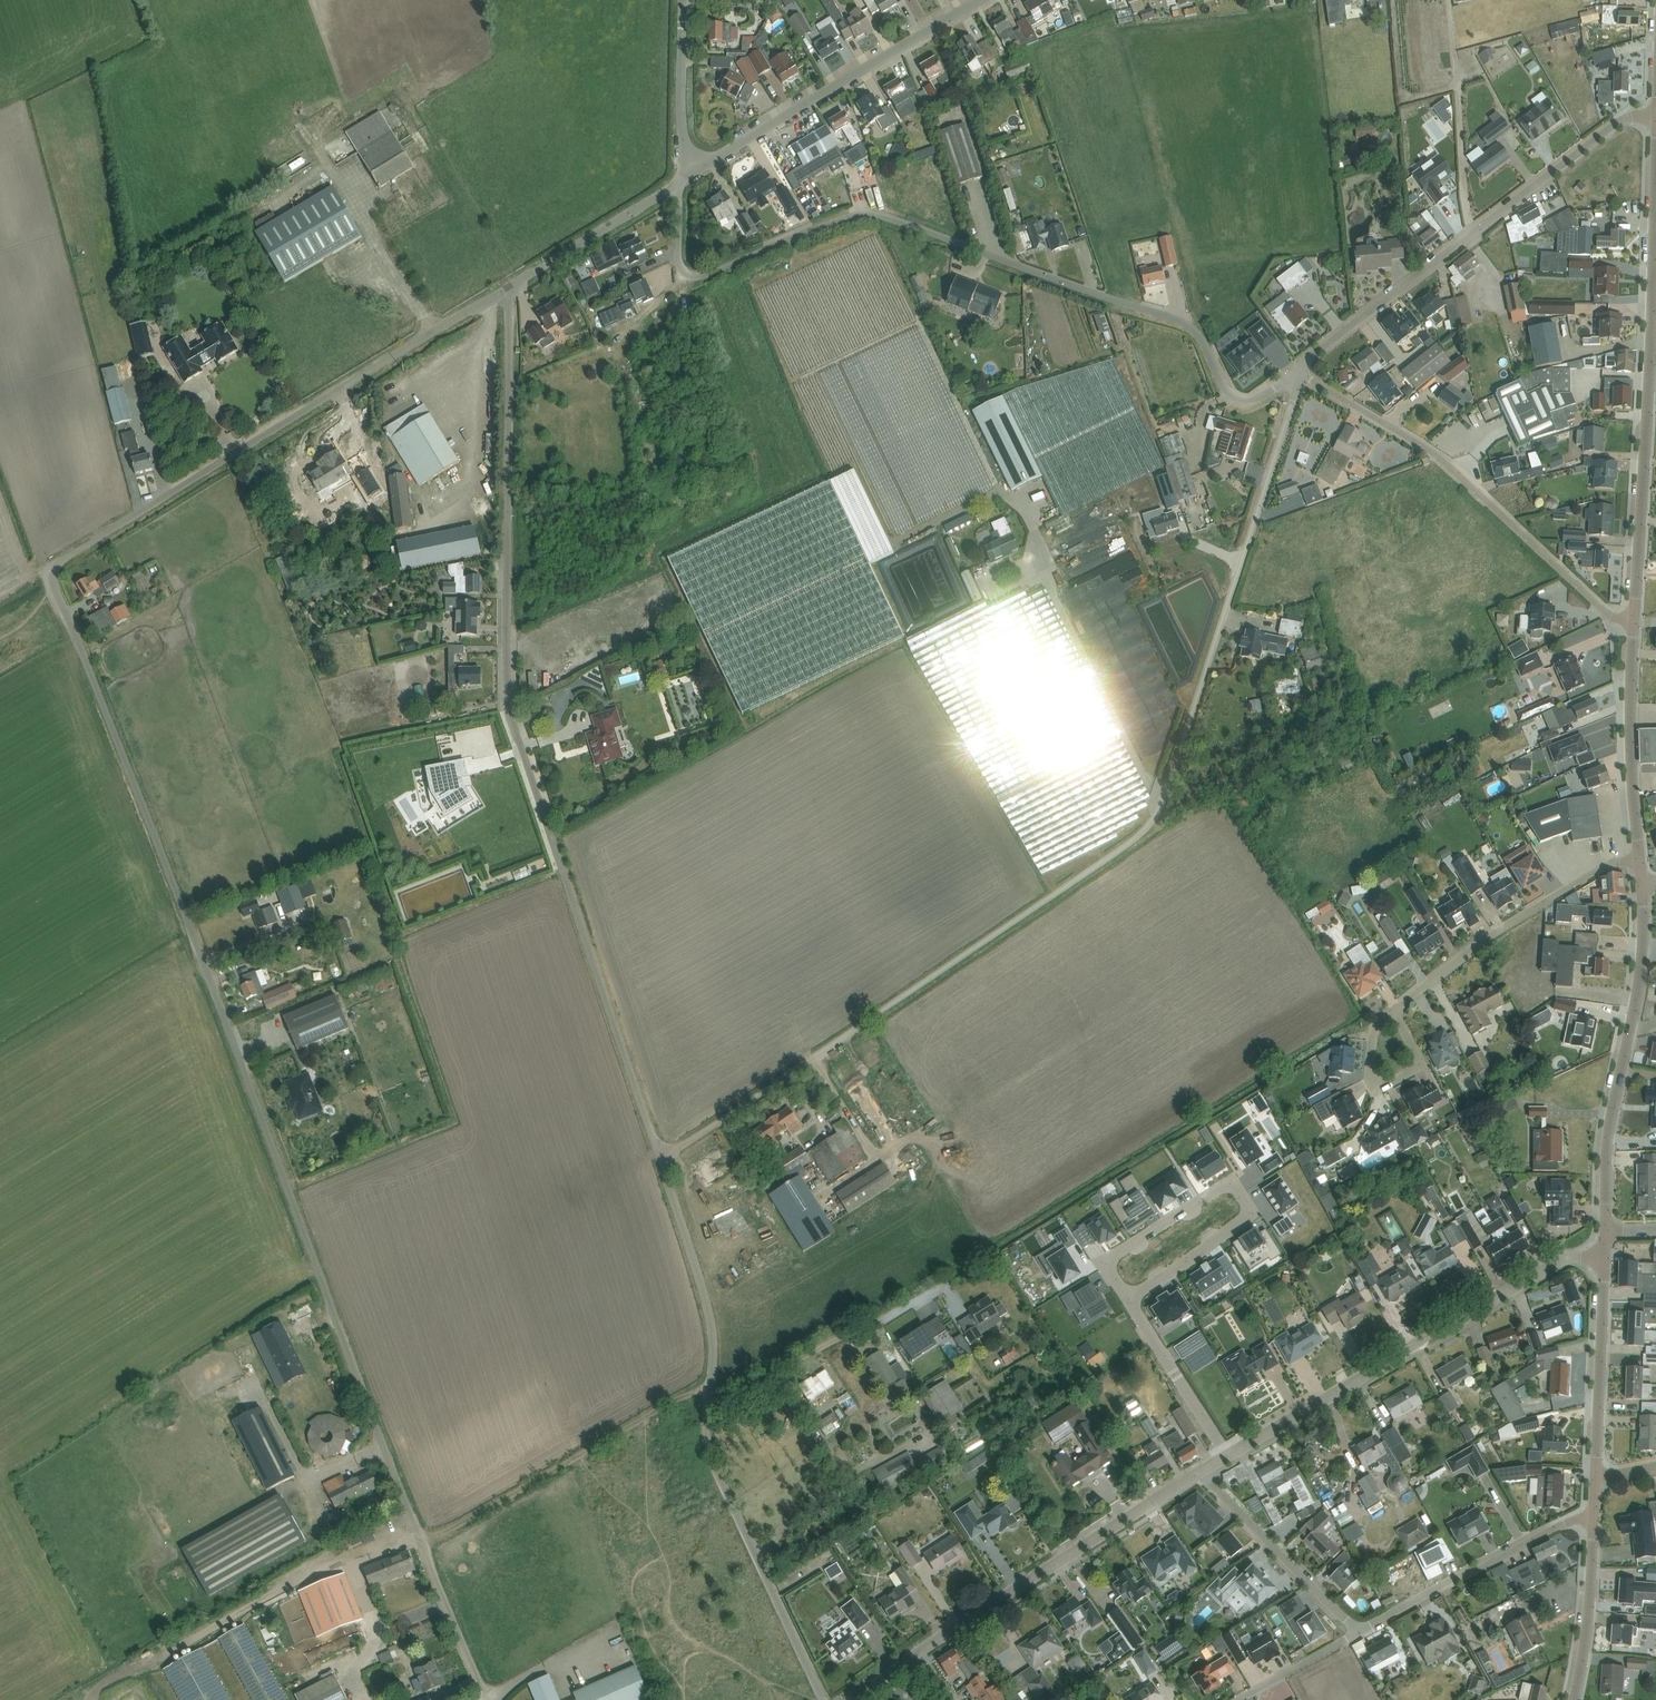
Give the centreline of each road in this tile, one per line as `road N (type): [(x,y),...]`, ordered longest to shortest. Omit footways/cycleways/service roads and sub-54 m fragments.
road 1 (unclassified): [(486,1699),(52,573),(59,561),(367,366),(507,288)]
road 2 (unclassified): [(660,1156),(1139,833),(1162,797),(1296,373)]
road 3 (unclassified): [(660,1156),(508,685),(507,288)]
road 4 (unclassified): [(1296,373),(1258,397),(1235,397),(1198,334),(1176,318),(873,215),(687,275),(678,262),(684,181)]
road 5 (unclassified): [(823,1699),(709,1454),(710,1313),(660,1156)]
road 6 (tertiary): [(1655,160),(1634,618)]
road 7 (unclassified): [(1655,116),(1622,121),(1296,373)]
road 8 (unclassified): [(1228,1457),(1554,1262),(1604,1256)]
road 9 (unclassified): [(1634,618),(1609,614),(1438,455),(1296,373)]
road 10 (tertiary): [(1642,886),(1642,960),(1608,1134),(1605,1227)]
road 11 (unclassified): [(917,1654),(1199,1475)]
road 12 (track): [(710,1385),(423,1544)]
road 13 (unclassified): [(718,156),(978,0)]
road 14 (residential): [(1394,1011),(1482,940),(1611,862),(1639,859)]
road 15 (residential): [(1358,1633),(1575,1519),(1593,1519)]
road 16 (tertiary): [(1634,618),(1629,751),(1639,859)]
road 17 (residential): [(1129,1302),(1105,1263),(1232,1181),(1252,1215)]
road 18 (track): [(1475,232),(1449,0)]
road 19 (residential): [(1358,1633),(1199,1475)]
road 20 (tertiary): [(1604,1256),(1596,1472)]
road 21 (unclassified): [(507,288),(684,181)]
road 22 (residential): [(1228,1457),(1129,1302)]
road 23 (tertiary): [(1593,1519),(1574,1699)]
road 24 (residential): [(1394,1011),(1417,1062),(1392,1081),(1371,1073),(1377,1023)]
road 25 (residential): [(1252,1215),(1129,1302)]
road 26 (unclassified): [(683,135),(683,0)]
road 27 (residential): [(1244,1699),(1358,1633)]

